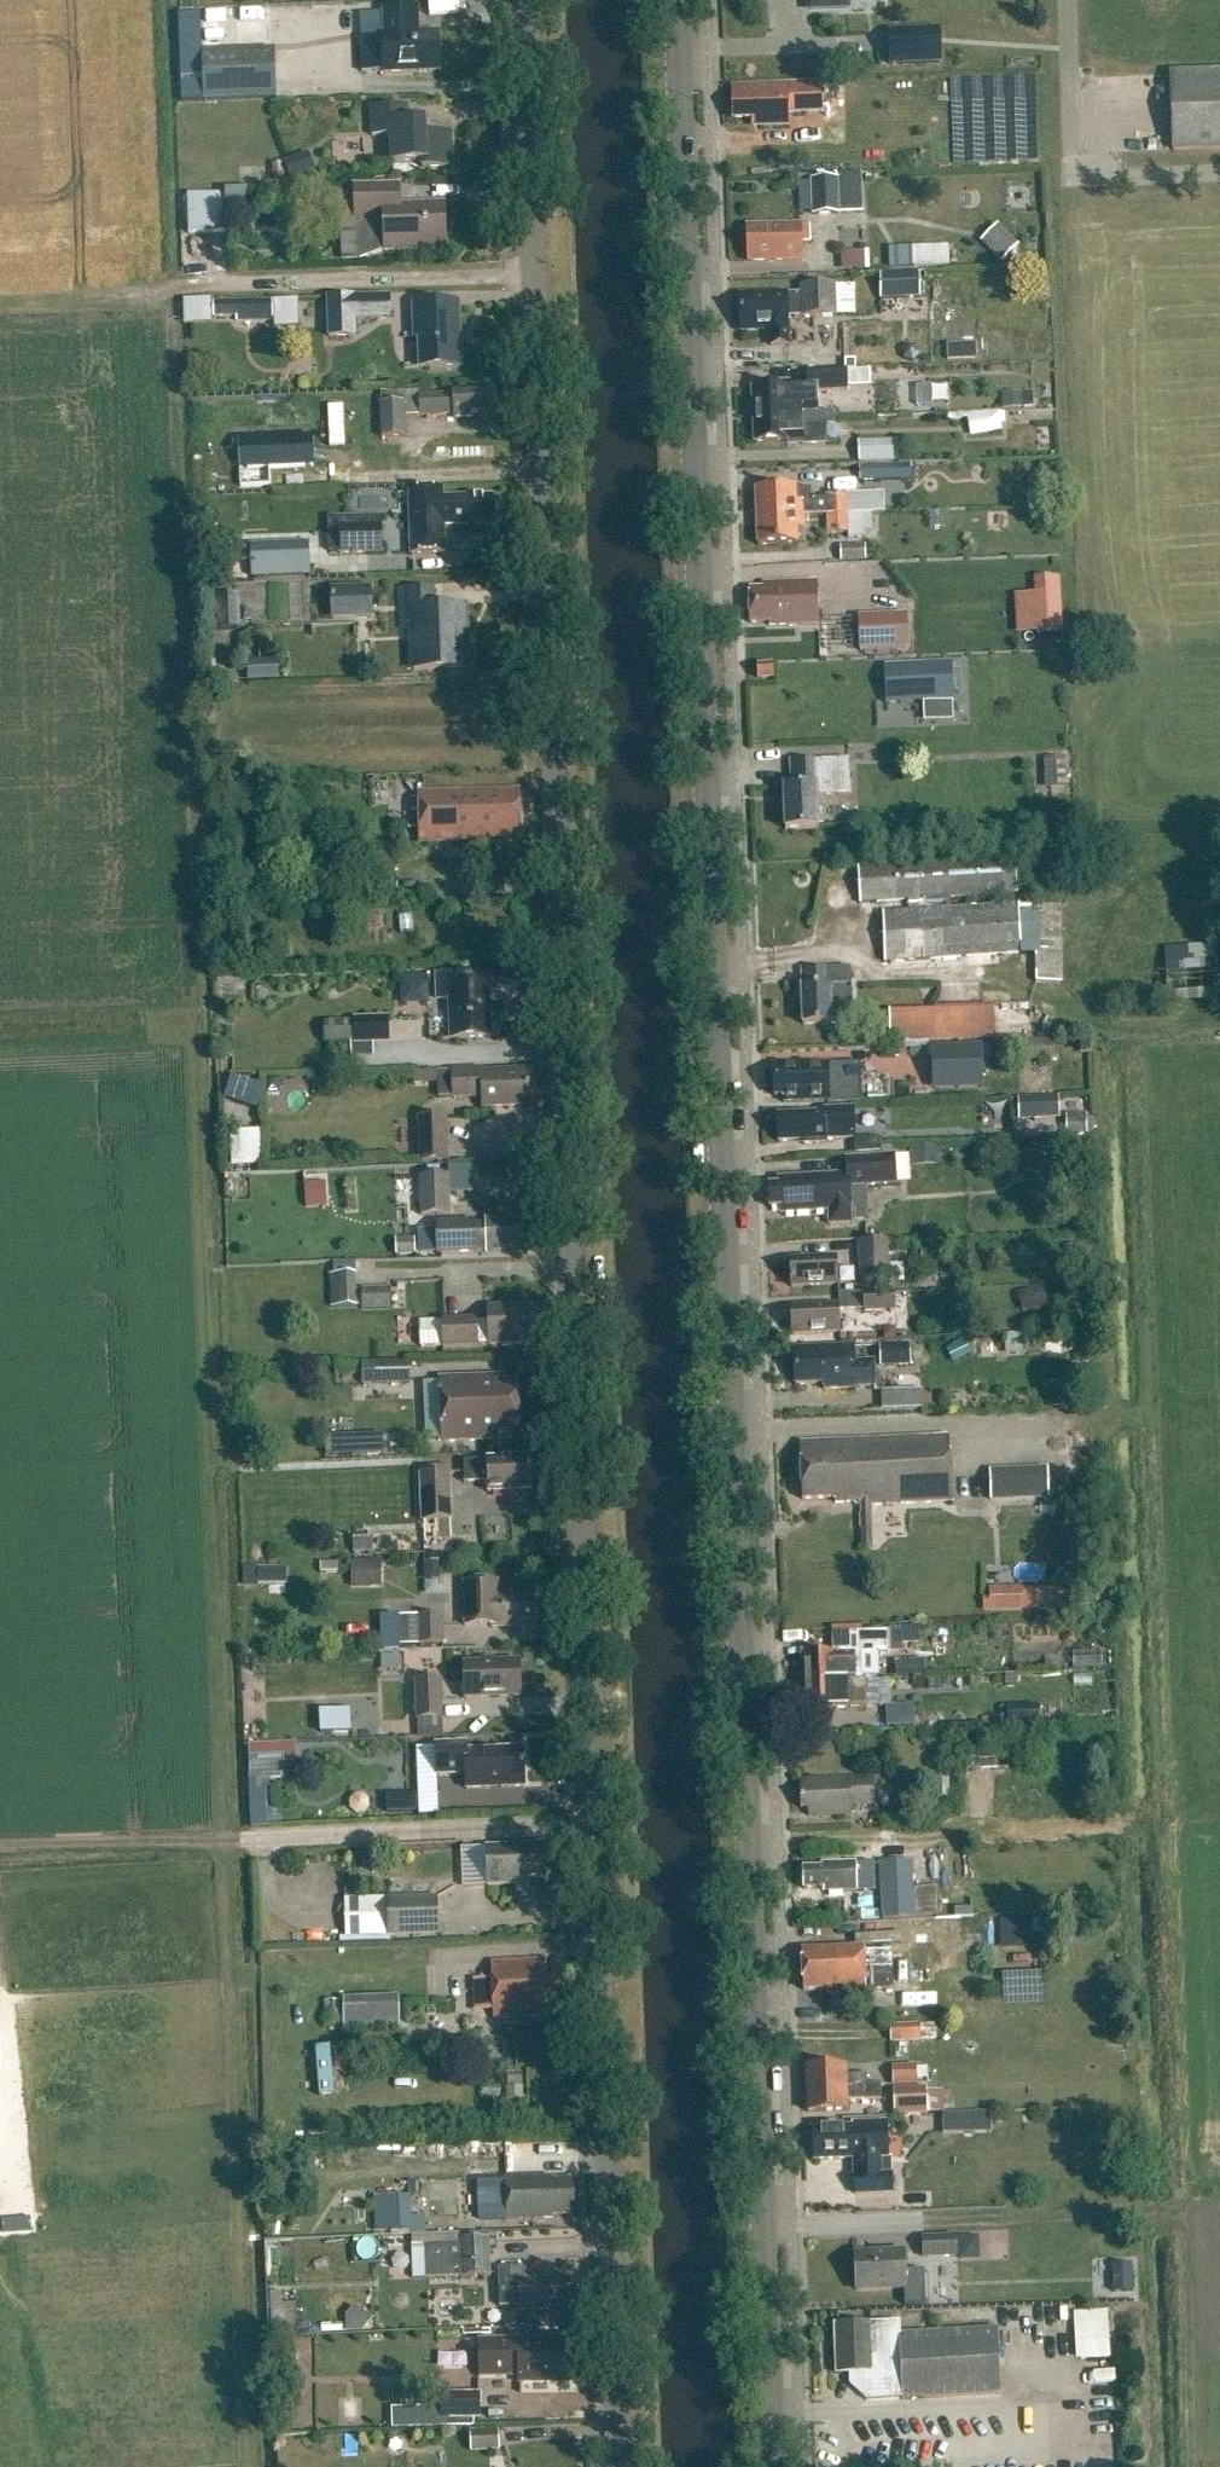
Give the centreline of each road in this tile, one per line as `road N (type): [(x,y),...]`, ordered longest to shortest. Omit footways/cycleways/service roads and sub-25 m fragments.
road 1 (secondary): [(774,2466),(679,0)]
road 2 (unclassified): [(619,2466),(525,0)]
road 3 (track): [(535,273),(154,284)]
road 4 (unclassified): [(1073,156),(1069,0)]

